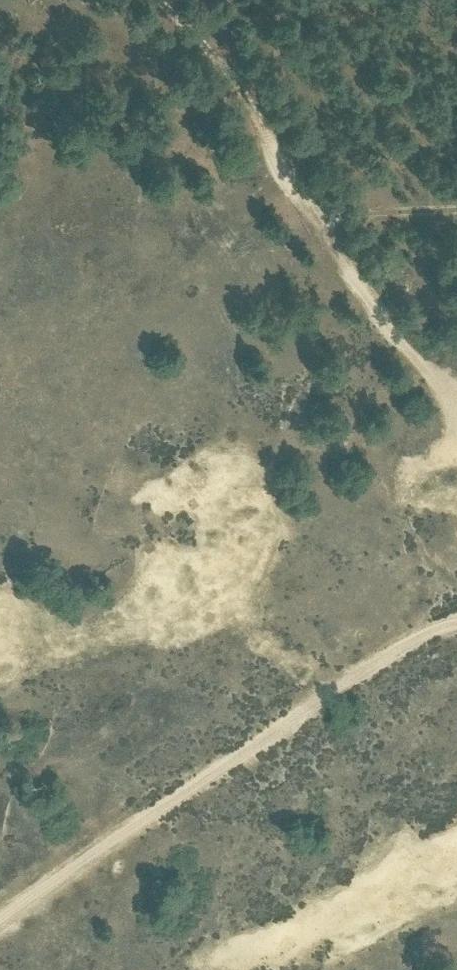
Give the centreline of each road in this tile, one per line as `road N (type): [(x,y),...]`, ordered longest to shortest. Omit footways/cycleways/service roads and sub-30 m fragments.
road 1 (track): [(317,215),(456,209)]

